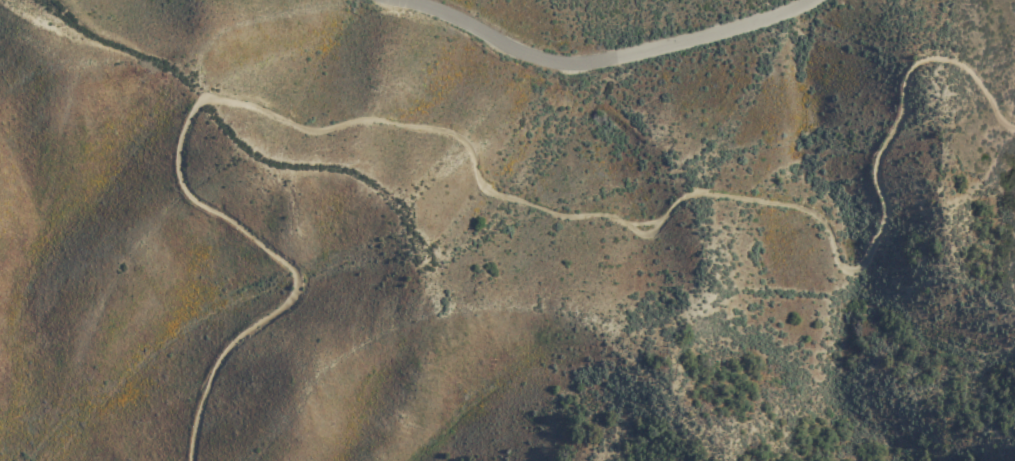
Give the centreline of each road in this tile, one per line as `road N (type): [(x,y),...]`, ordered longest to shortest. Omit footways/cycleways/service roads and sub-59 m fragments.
road 1 (track): [(1014,127),(958,66),(914,64),(902,78),(898,126),(875,163),(888,215),(858,269),(839,257),(815,214),(792,208),(703,195),(648,233),(614,217),(574,218),(491,190),(473,147),(443,130),(372,120),(325,131),(253,107),(207,102),(192,115),(181,150),(188,198),(294,274),(289,301),(239,338),(207,383),(190,460)]
road 2 (residential): [(407,0),(521,52),(567,63),(622,61),(731,33),(812,0)]

